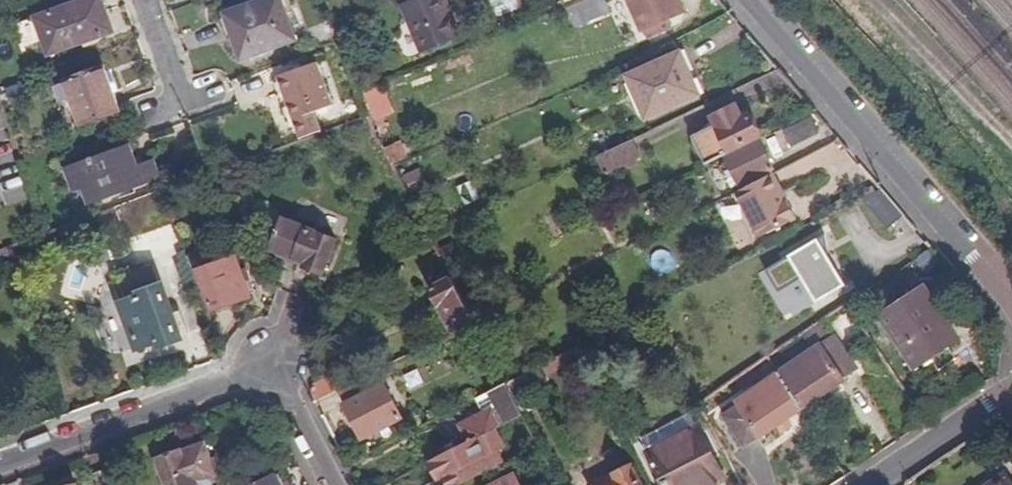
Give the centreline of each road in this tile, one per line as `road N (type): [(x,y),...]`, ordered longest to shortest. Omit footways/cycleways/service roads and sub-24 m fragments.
road 1 (residential): [(0,464),(268,369),(328,484)]
road 2 (residential): [(749,0),(1011,304)]
road 3 (residential): [(865,484),(983,404),(1011,394)]

